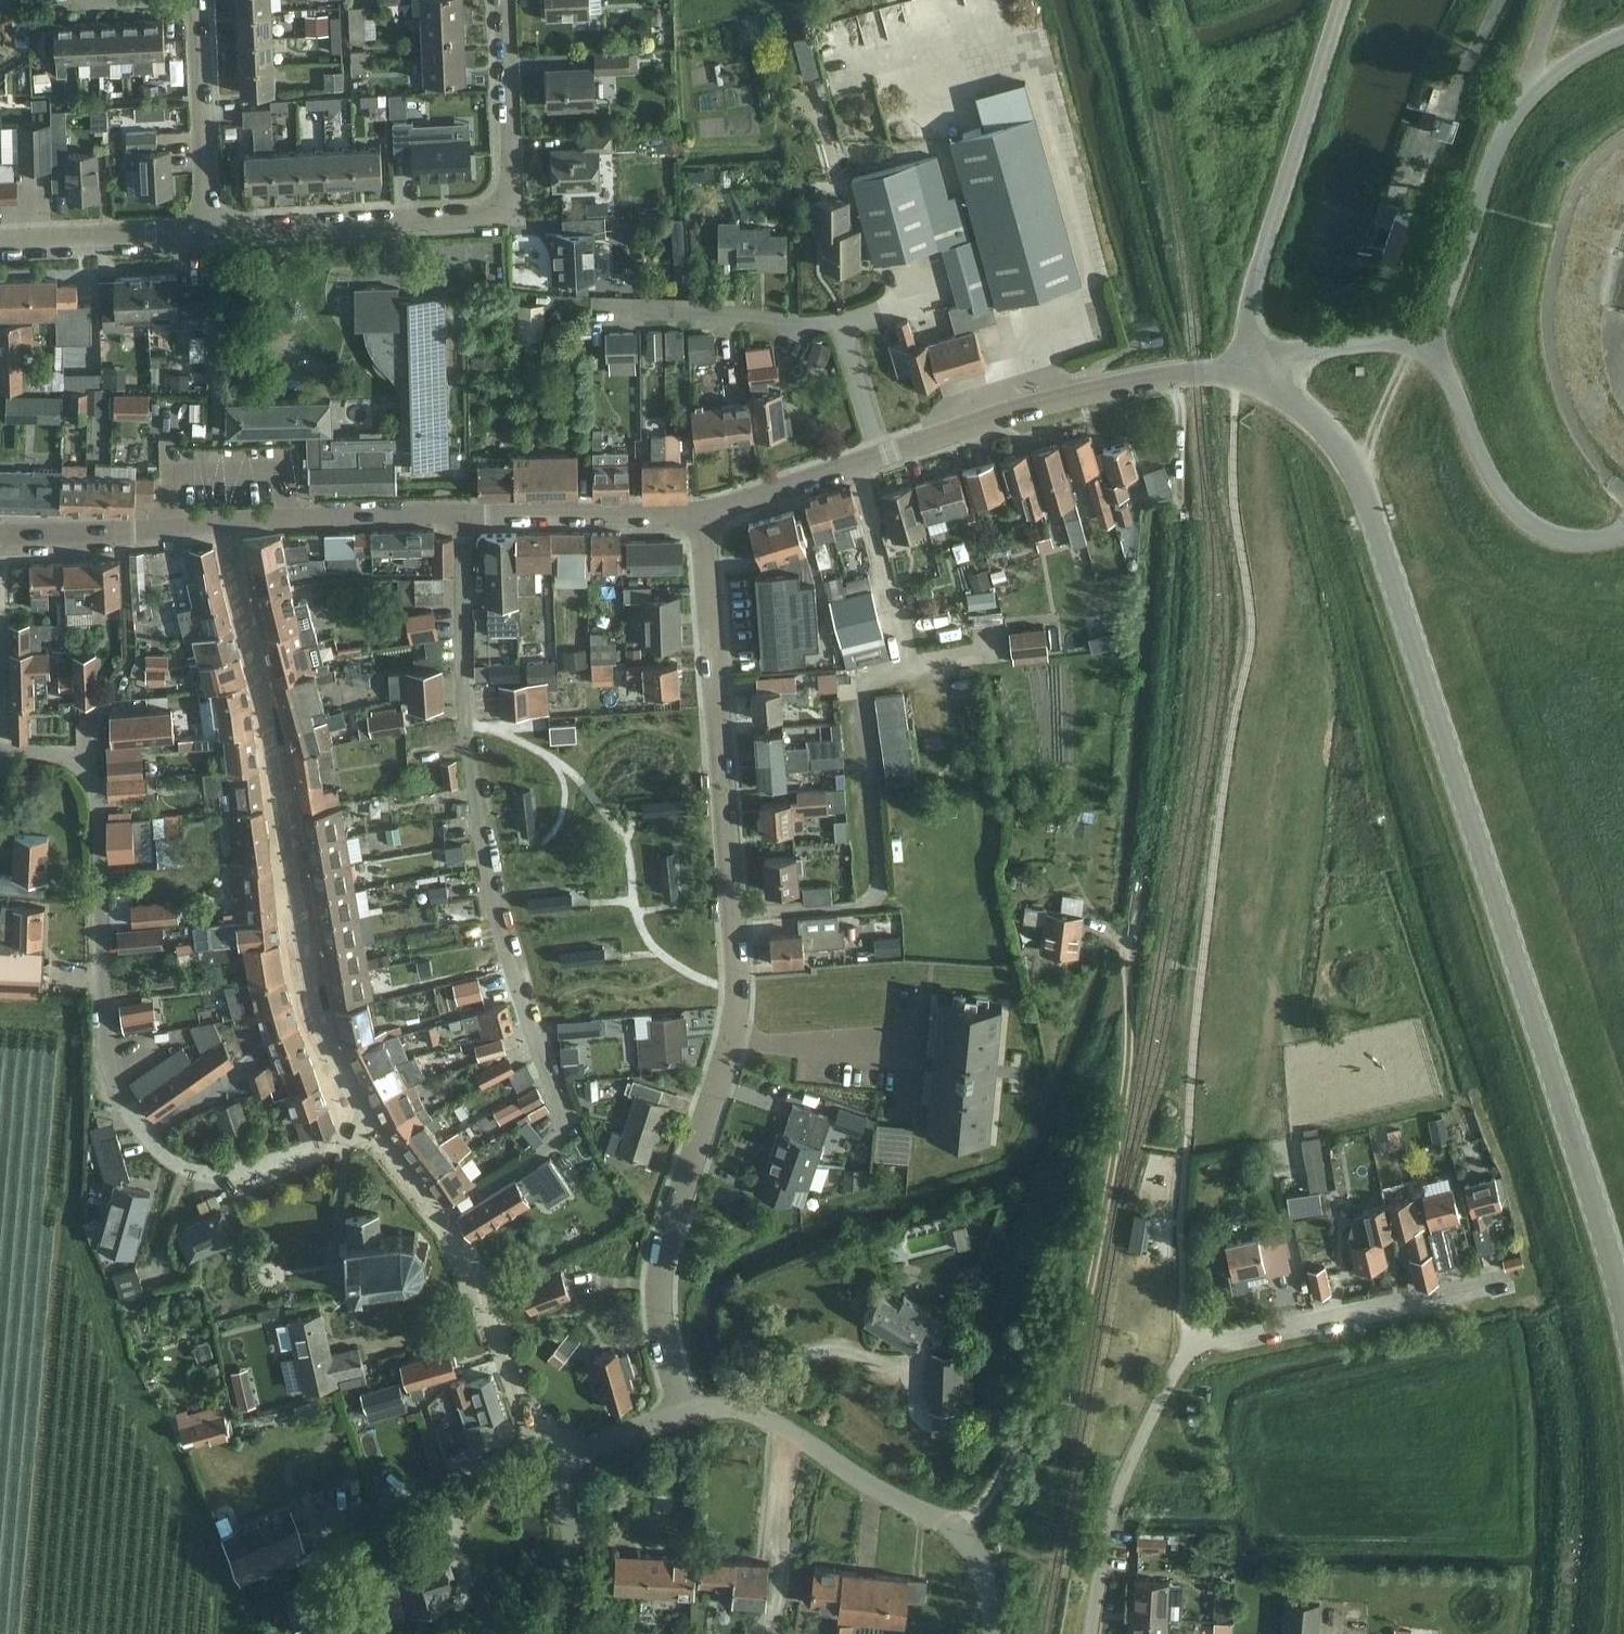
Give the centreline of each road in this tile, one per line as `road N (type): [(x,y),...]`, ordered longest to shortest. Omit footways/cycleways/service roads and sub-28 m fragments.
road 1 (tertiary): [(1623,1327),(1567,1115),(1357,473),(1342,445),(1238,366)]
road 2 (residential): [(368,1127),(236,1171),(188,1168),(148,1138),(103,1047),(91,781),(54,753),(3,755)]
road 3 (residential): [(1091,1633),(1114,1510),(1141,1434),(1177,1363),(1196,1344),(1504,1276)]
road 4 (residential): [(957,1534),(1069,1355),(1089,1305),(1131,1056),(1127,950)]
road 5 (residential): [(368,1127),(317,1012),(277,757),(223,525)]
road 6 (residential): [(442,1218),(570,1131),(485,894),(468,737)]
road 7 (residential): [(725,1036),(738,989),(696,513)]
road 8 (residential): [(212,231),(489,216),(511,190),(503,0)]
road 9 (residential): [(678,1418),(652,1270),(725,1036)]
road 10 (residential): [(879,456),(842,323),(597,315)]
road 11 (unclassified): [(1238,366),(1249,292),(1339,0)]
road 12 (tertiary): [(879,456),(1028,409),(1238,366)]
road 13 (residential): [(957,1534),(785,1429),(732,1415),(678,1418)]
road 14 (residential): [(1623,533),(1567,538),(1511,507),(1486,470),(1446,371),(1423,344)]
road 15 (unclassified): [(1459,254),(1525,101),(1588,51),(1623,38)]
road 16 (residential): [(557,1454),(531,1420),(442,1218)]
road 17 (tertiary): [(223,525),(465,518)]
road 18 (residential): [(212,231),(196,0)]
road 19 (tertiary): [(465,518),(696,513)]
road 20 (residential): [(468,737),(465,518)]
road 21 (residential): [(3,755),(6,537)]
road 22 (tertiary): [(6,537),(223,525)]
road 23 (residential): [(0,239),(212,231)]
road 24 (tertiary): [(696,513),(879,456)]
road 25 (residential): [(725,1036),(913,1052)]
road 26 (residential): [(1238,366),(1332,347),(1423,344)]
road 27 (unclassified): [(565,1633),(569,1532),(557,1454)]
road 28 (residential): [(557,1454),(614,1444),(678,1418)]

